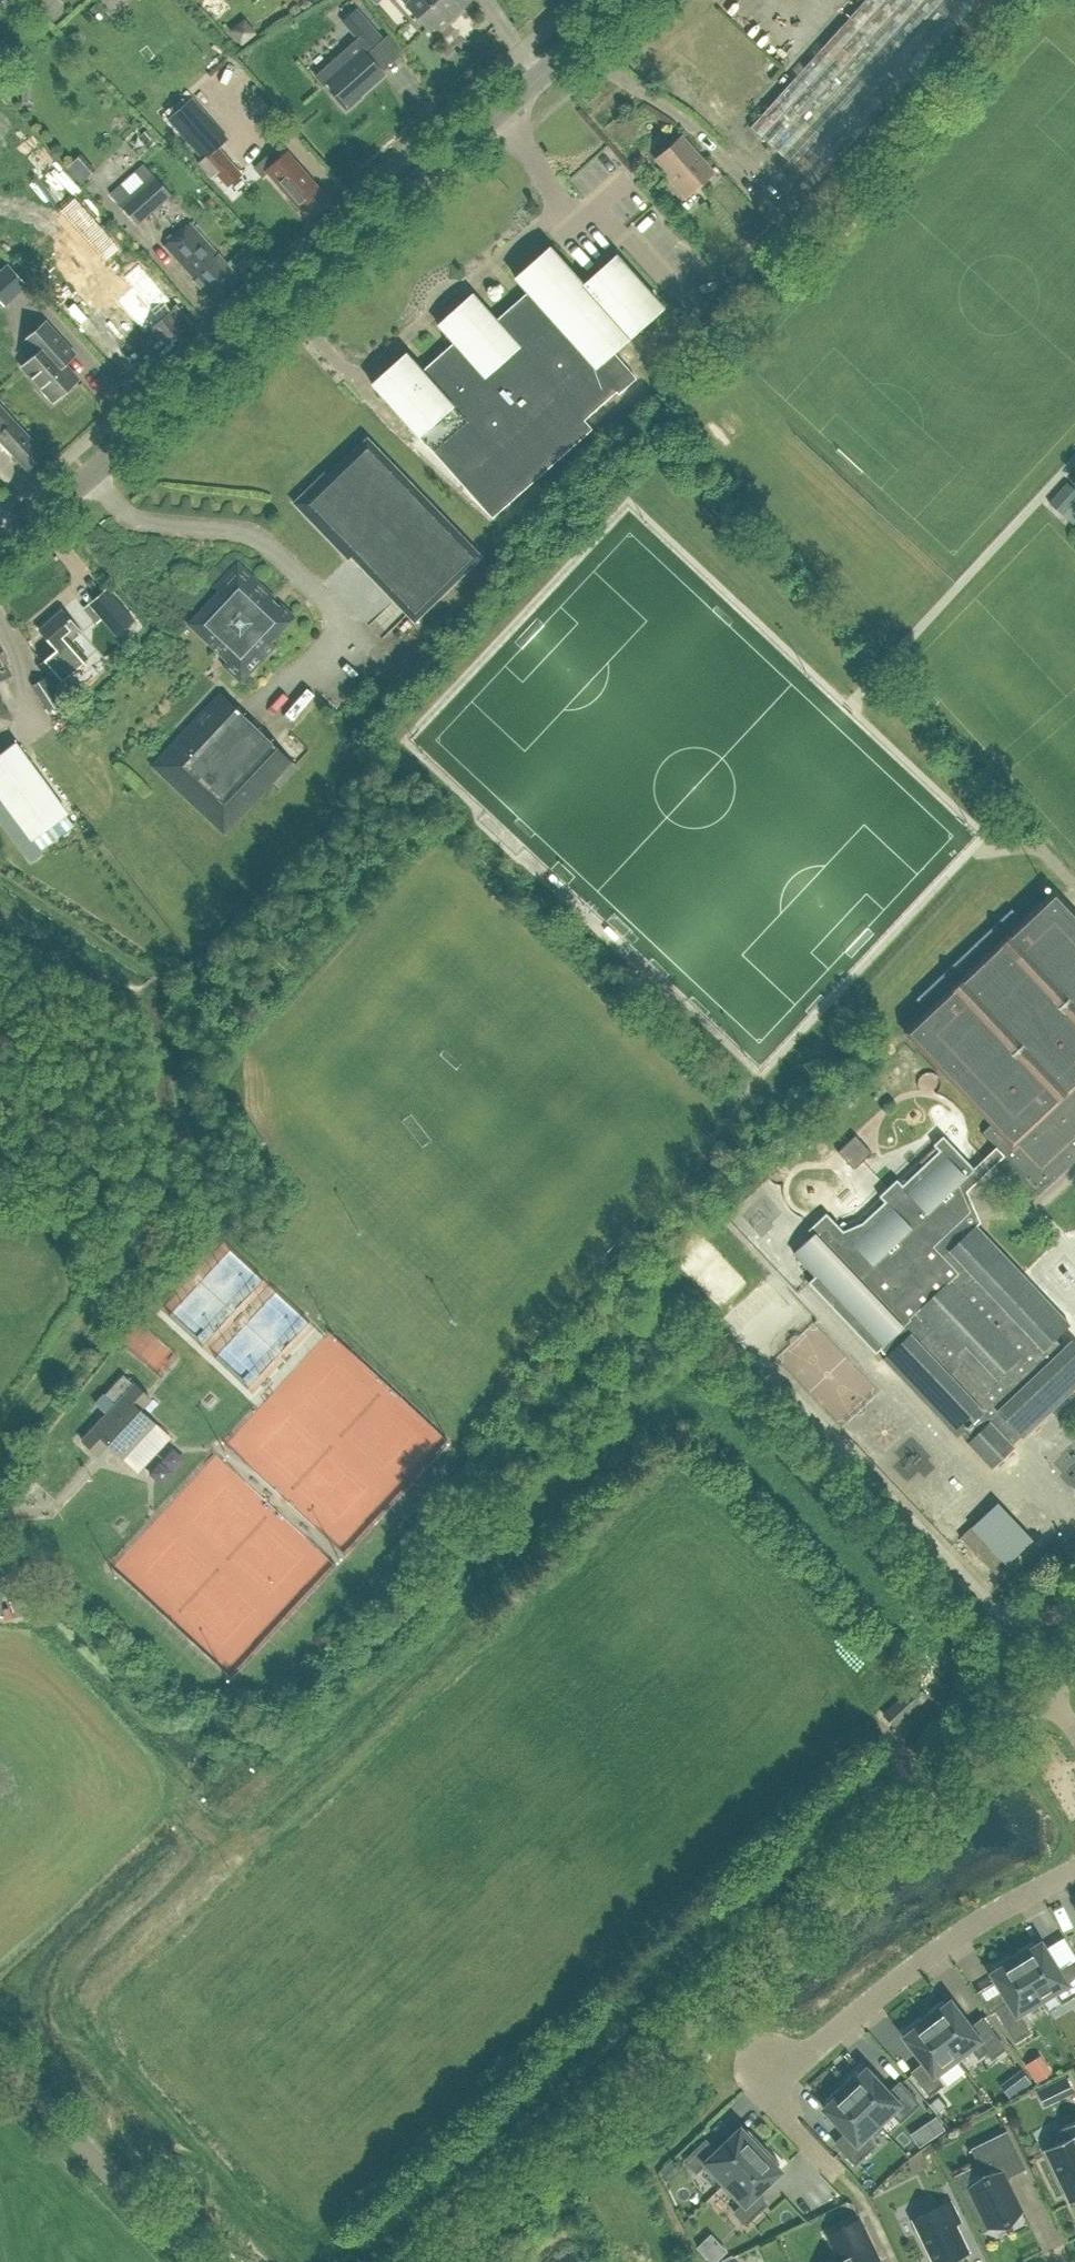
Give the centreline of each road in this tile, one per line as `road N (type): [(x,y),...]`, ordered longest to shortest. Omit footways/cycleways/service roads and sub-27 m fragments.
road 1 (tertiary): [(0,542),(107,459),(622,0)]
road 2 (unclassified): [(444,2261),(915,1810)]
road 3 (residential): [(834,2169),(766,2092),(911,1969),(1074,1869)]
road 4 (unclassified): [(189,2261),(0,2059)]
road 5 (residential): [(915,1810),(1047,1688)]

